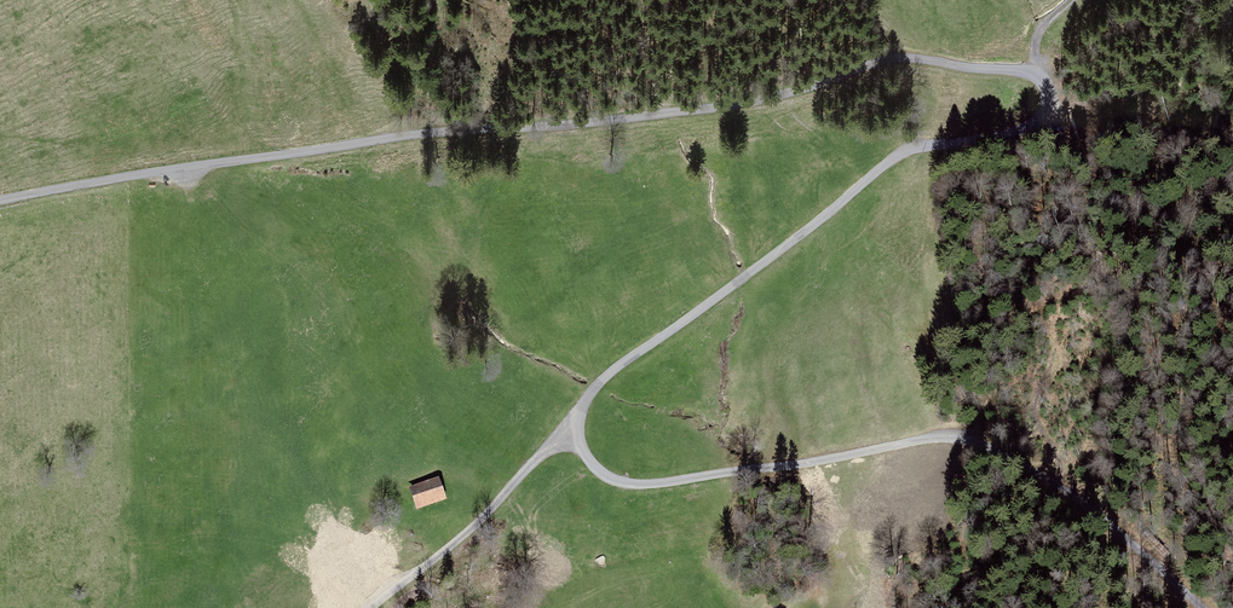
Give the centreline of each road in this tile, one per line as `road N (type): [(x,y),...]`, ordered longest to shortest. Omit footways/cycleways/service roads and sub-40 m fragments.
road 1 (unclassified): [(569,433),(615,368),(890,161),(911,149),(1037,121),(1047,110),(1042,81),(1025,72),(889,58),(787,94),(712,107),(420,134),(0,200)]
road 2 (unclassified): [(1208,607),(1091,490),(1020,453),(956,434),(642,484),(602,473),(569,433)]
road 3 (unclassified): [(371,607),(478,523),(569,433)]

